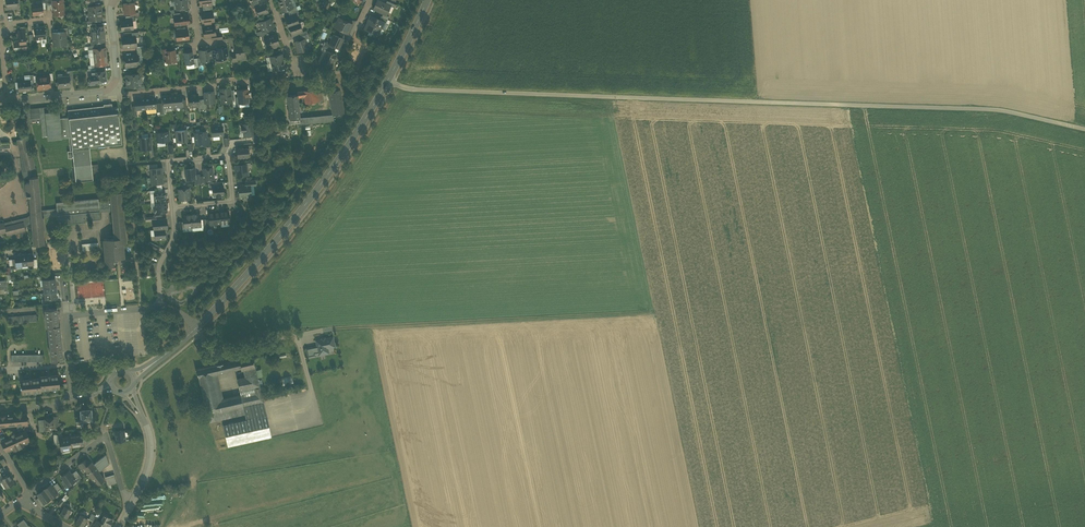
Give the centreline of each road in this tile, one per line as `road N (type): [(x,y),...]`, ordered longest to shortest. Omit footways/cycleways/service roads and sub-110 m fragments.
road 1 (unclassified): [(1084,128),(1001,109),(412,89),(389,81)]
road 2 (secondary): [(195,328),(306,204),(389,81)]
road 3 (residential): [(30,493),(103,437),(126,495),(135,499)]
road 4 (residential): [(173,206),(169,160),(229,154),(233,201)]
road 5 (residential): [(162,308),(66,316),(70,367)]
road 6 (residential): [(119,88),(250,77)]

